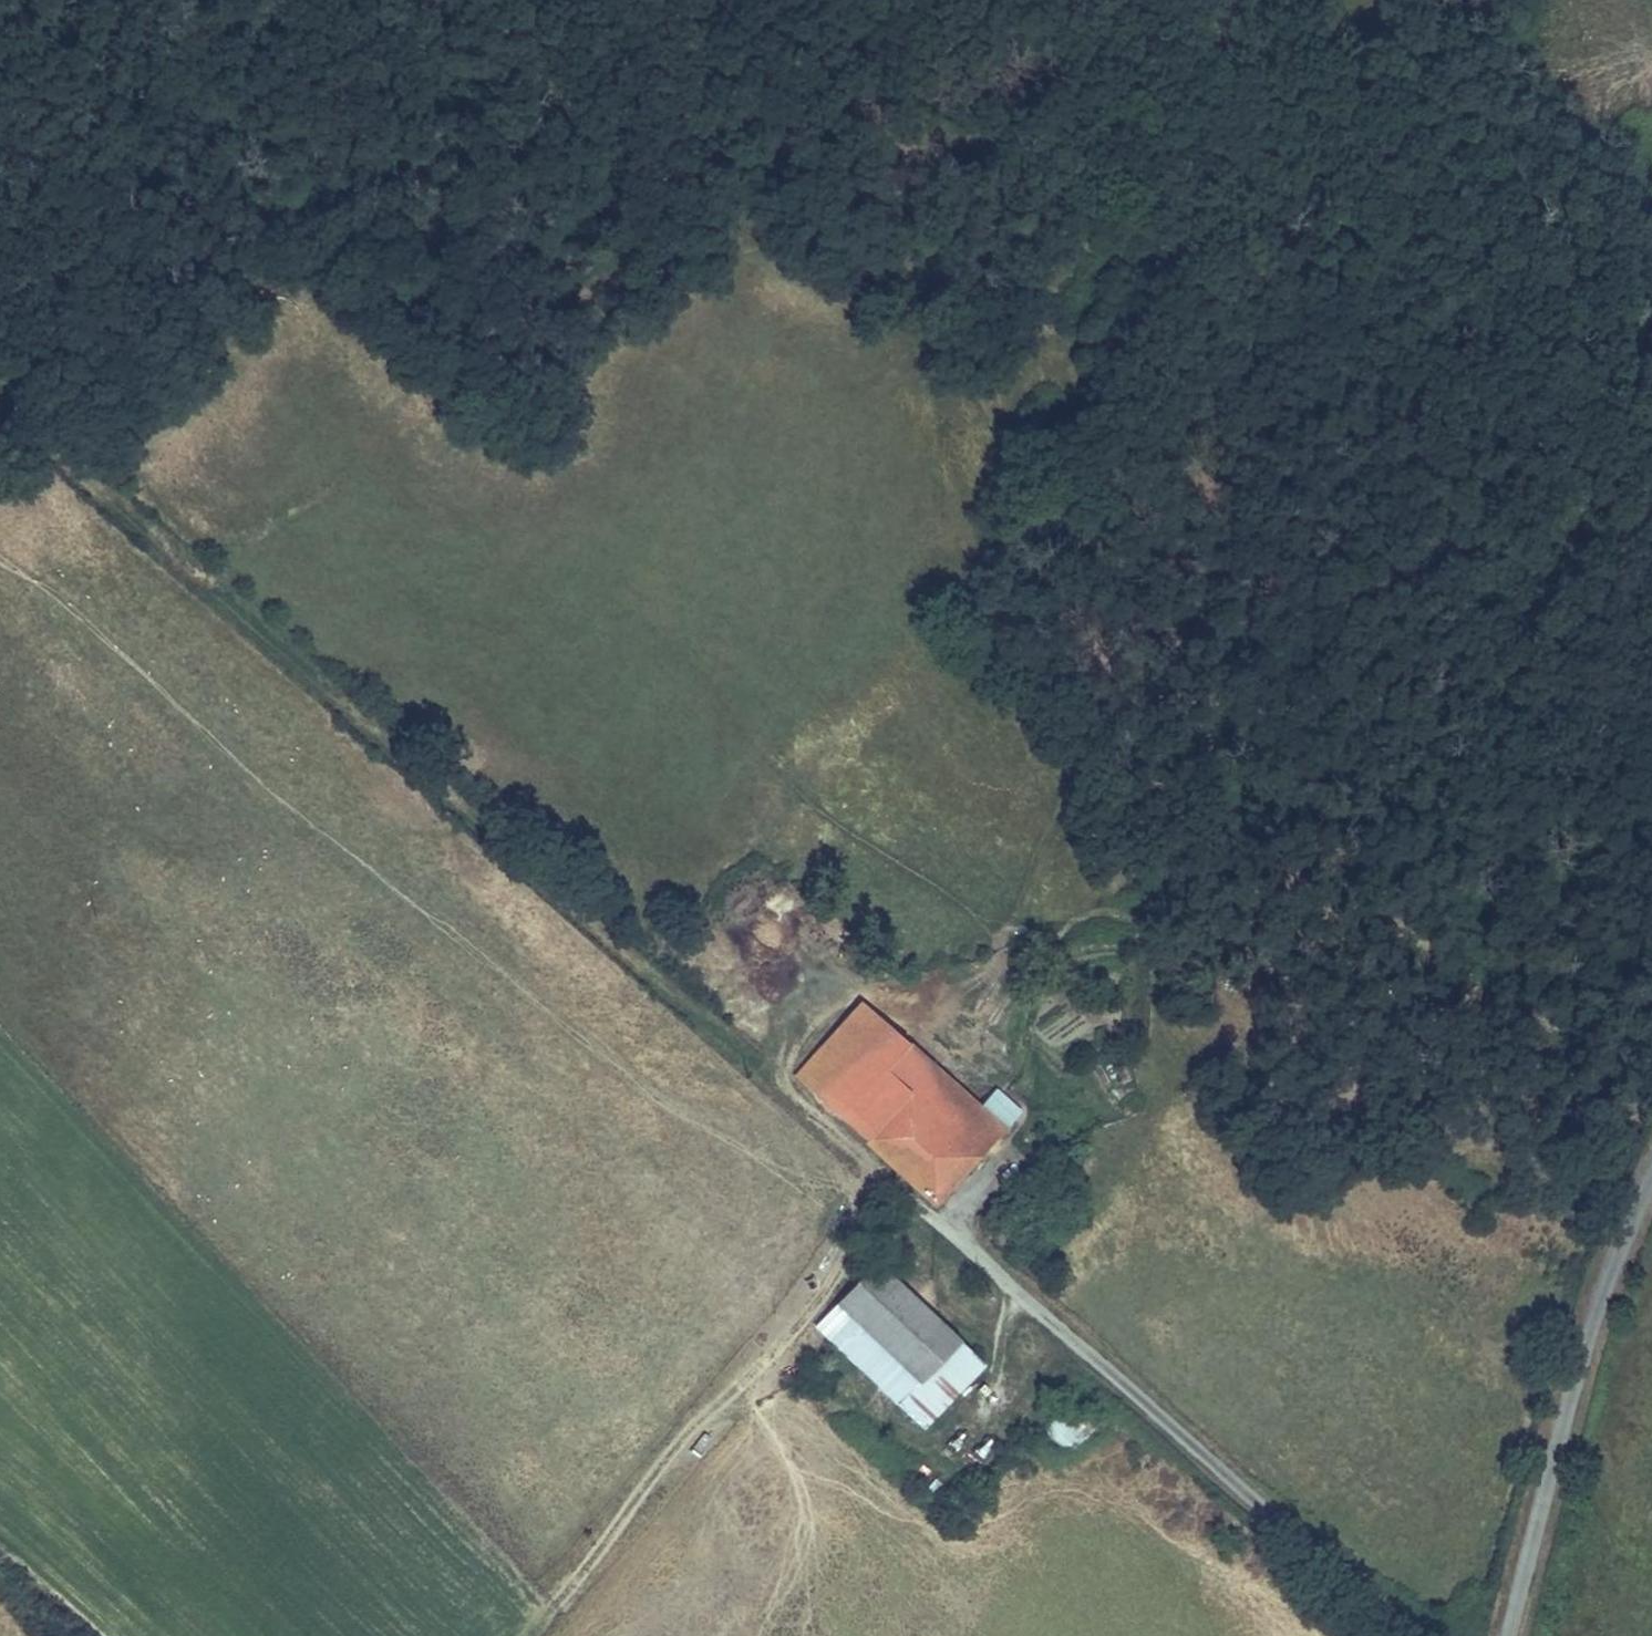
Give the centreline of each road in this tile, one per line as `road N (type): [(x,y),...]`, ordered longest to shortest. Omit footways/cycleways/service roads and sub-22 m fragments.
road 1 (track): [(0,391),(138,537),(552,885),(915,1212)]
road 2 (unclassified): [(1651,1180),(1572,1386),(1504,1635)]

